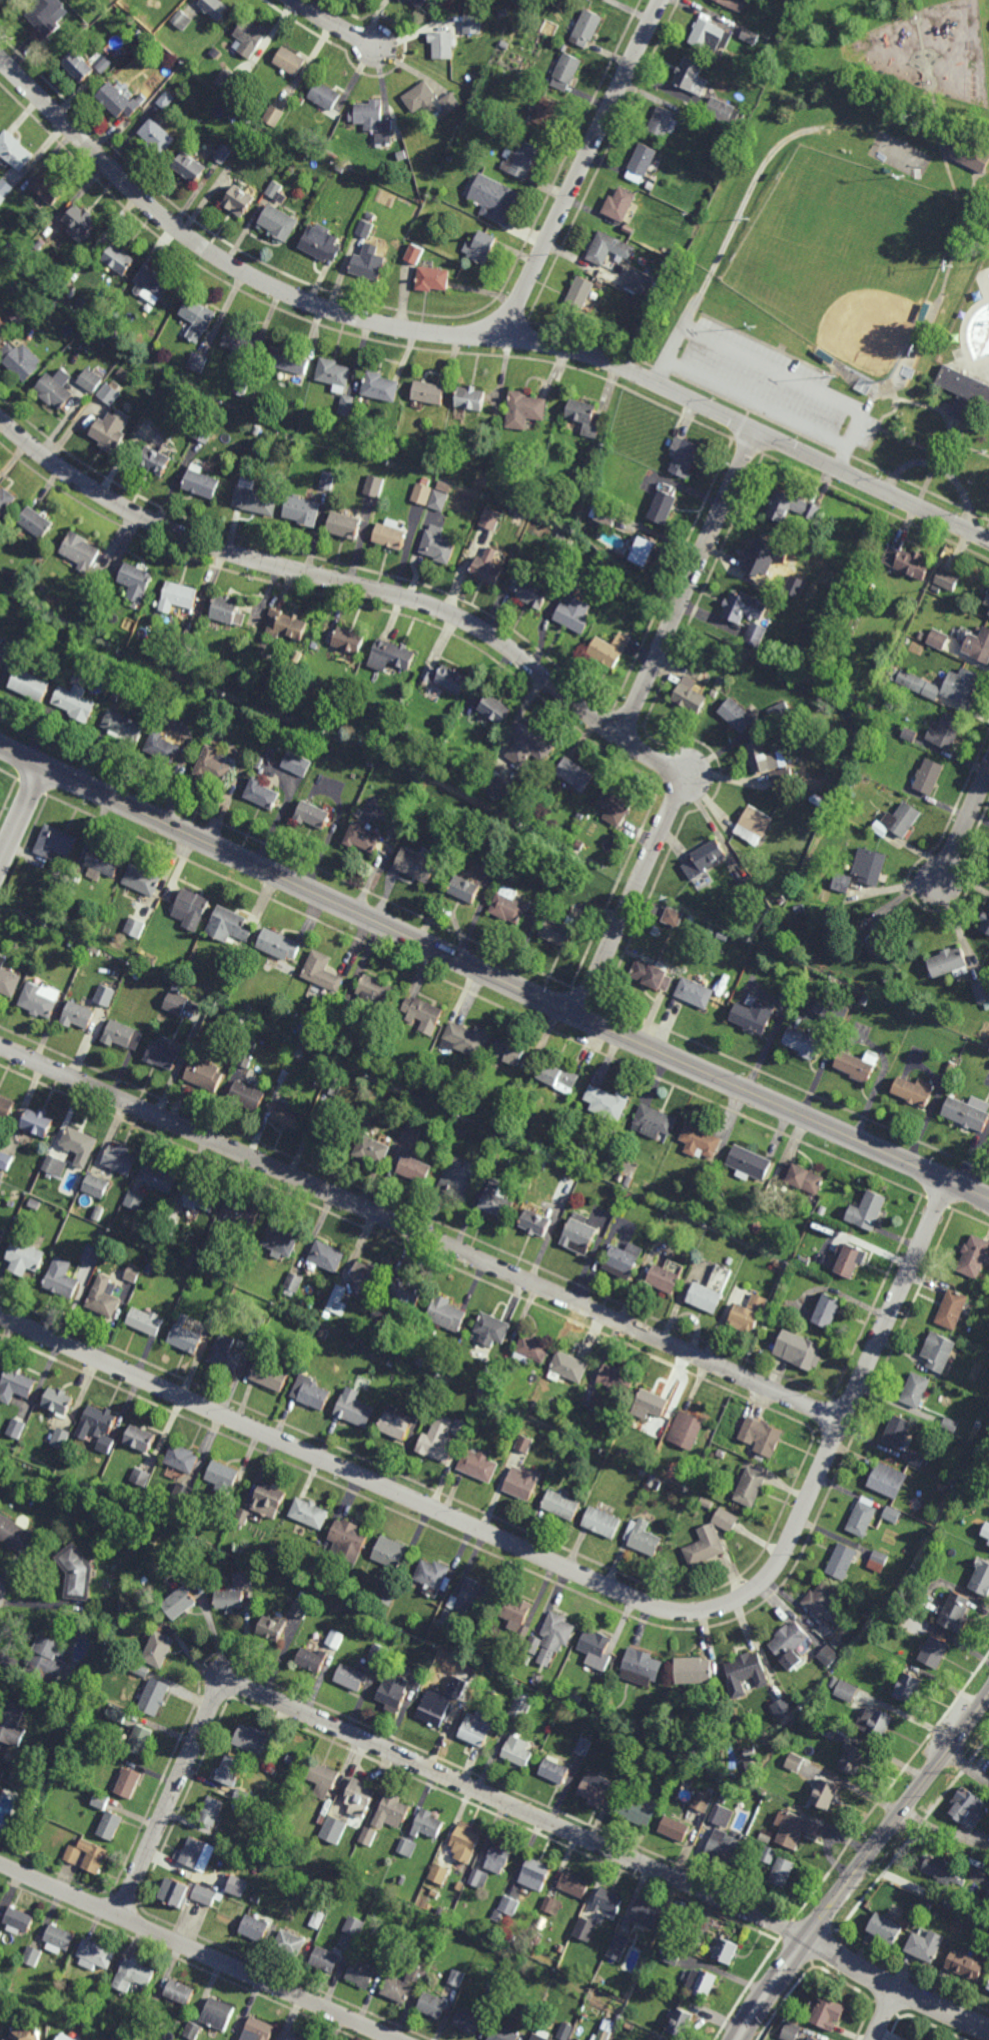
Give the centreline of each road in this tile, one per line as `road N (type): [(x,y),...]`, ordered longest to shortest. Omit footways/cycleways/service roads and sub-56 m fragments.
road 1 (residential): [(948,1181),(778,1564),(747,1594),(700,1612),(646,1604),(0,1316)]
road 2 (residential): [(988,540),(596,357),(528,341),(411,331),(283,293),(219,260),(155,211),(0,60)]
road 3 (residential): [(988,2030),(805,1937),(241,1686),(217,1691),(118,1916)]
road 4 (tertiary): [(988,1200),(0,746)]
road 5 (residential): [(843,1421),(0,1048)]
road 6 (residential): [(676,783),(665,766),(478,628),(395,595),(191,538),(73,477),(0,419)]
road 7 (residential): [(397,2039),(0,1864)]
road 8 (secondary): [(988,1690),(732,2039)]
road 9 (residential): [(502,339),(661,0)]
road 10 (residential): [(757,431),(619,734)]
road 11 (residential): [(676,783),(579,1017)]
road 12 (residential): [(988,770),(938,884)]

